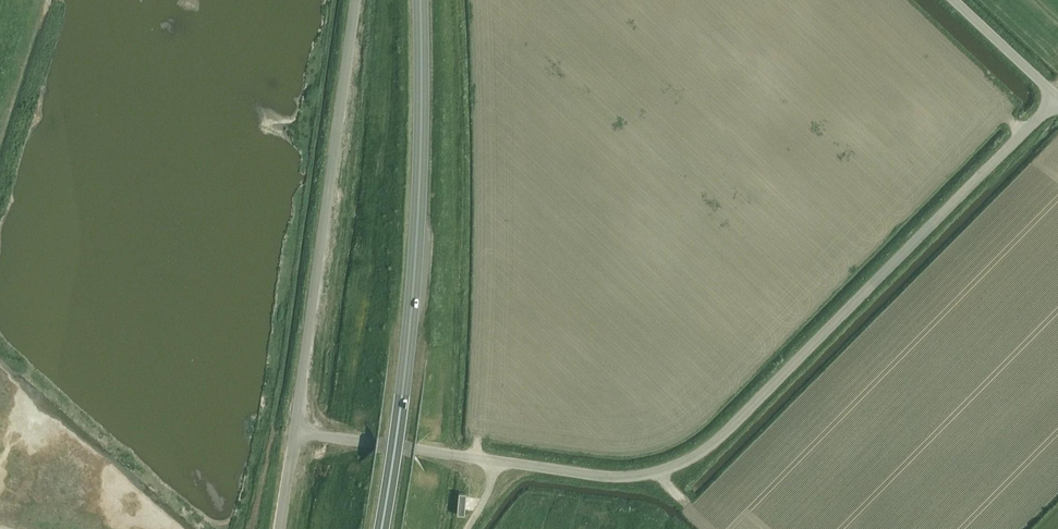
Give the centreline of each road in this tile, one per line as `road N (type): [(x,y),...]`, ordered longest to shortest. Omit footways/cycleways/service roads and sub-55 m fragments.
road 1 (unclassified): [(1057,98),(698,454),(610,478),(514,460)]
road 2 (trunk): [(380,528),(416,248),(420,0)]
road 3 (unclassified): [(295,433),(351,0)]
road 4 (unclassified): [(514,460),(295,433)]
road 5 (unclassified): [(1057,98),(951,0)]

